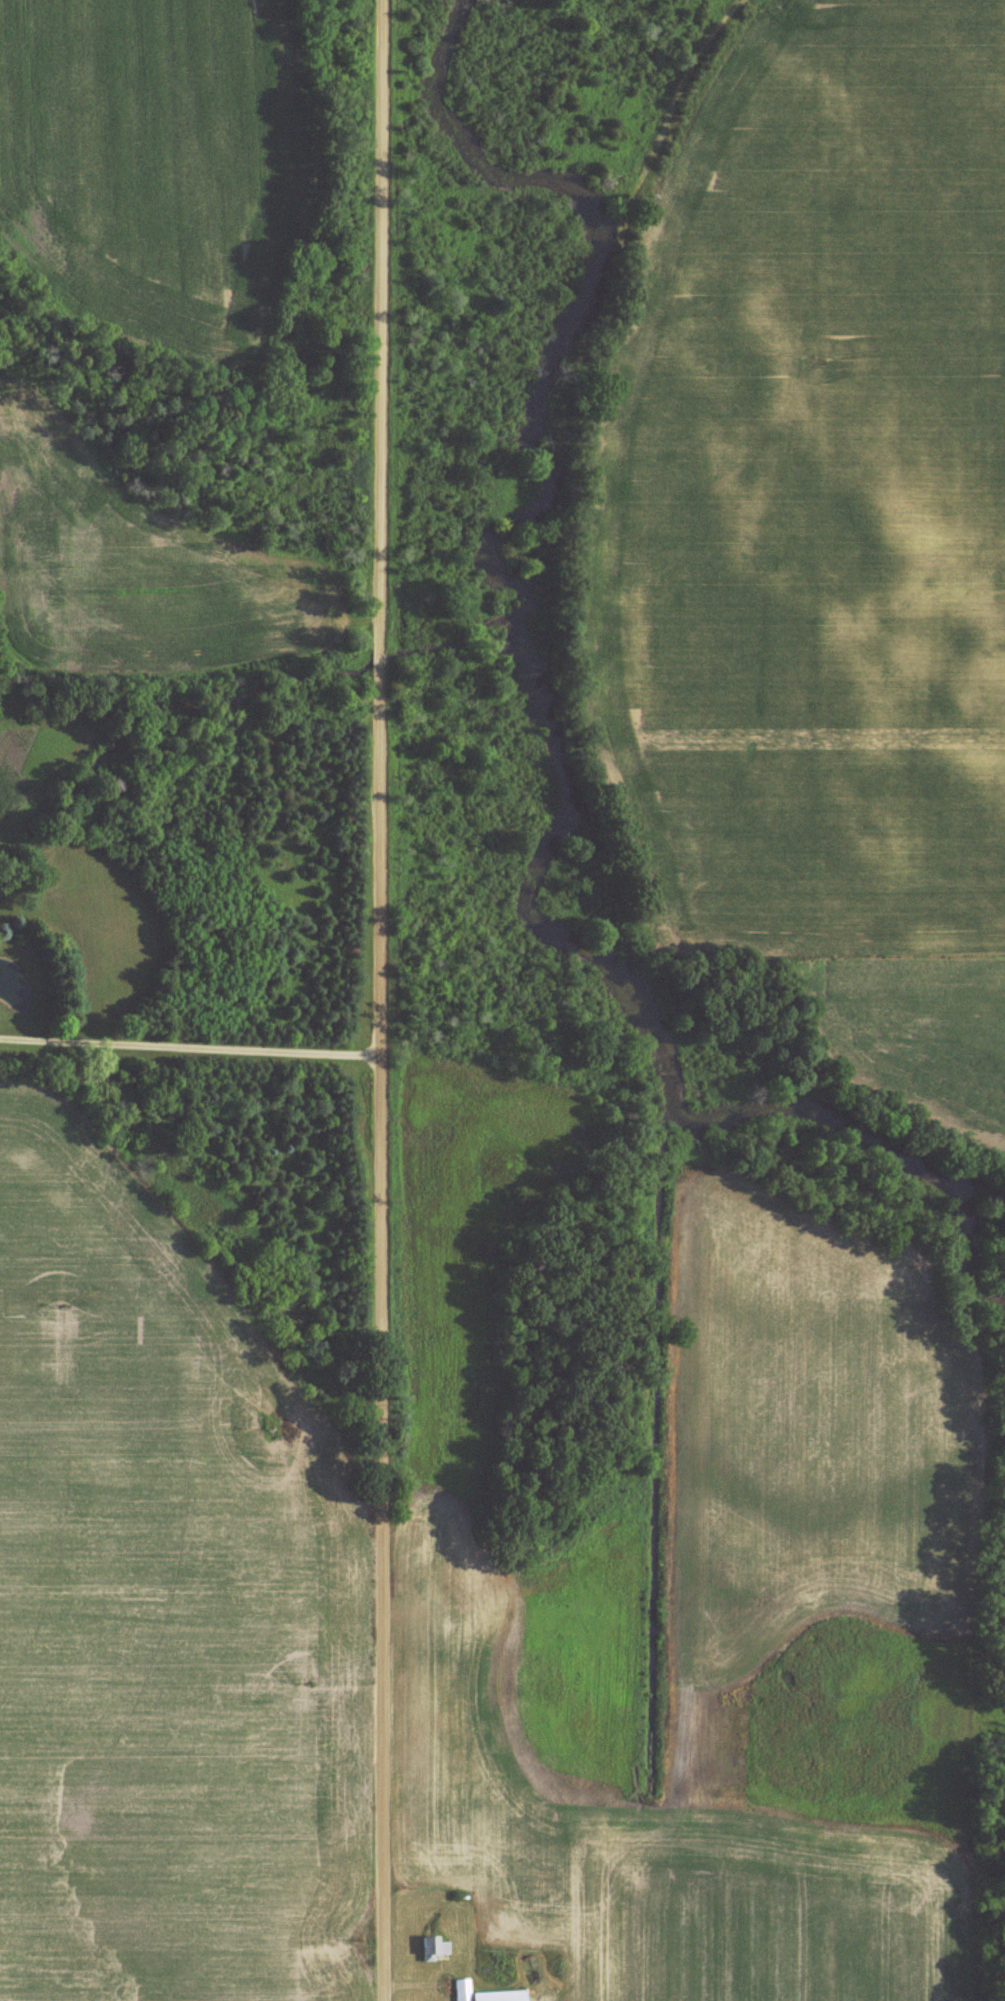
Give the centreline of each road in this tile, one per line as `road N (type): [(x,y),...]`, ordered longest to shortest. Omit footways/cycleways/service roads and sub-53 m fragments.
road 1 (residential): [(392,2000),(385,0)]

